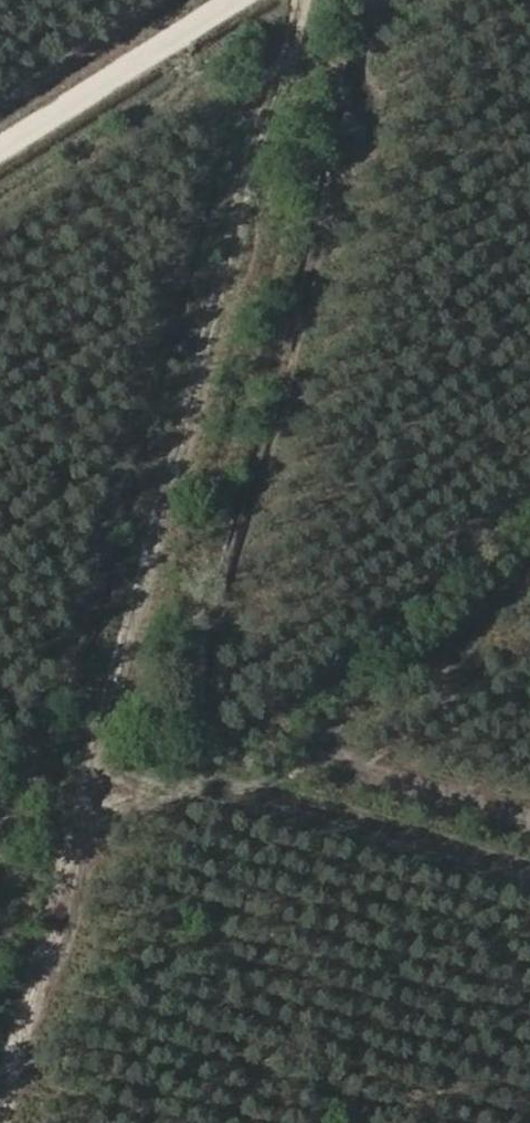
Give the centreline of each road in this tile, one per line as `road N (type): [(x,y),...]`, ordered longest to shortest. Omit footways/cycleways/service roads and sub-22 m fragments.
road 1 (track): [(244,0),(0,154)]

